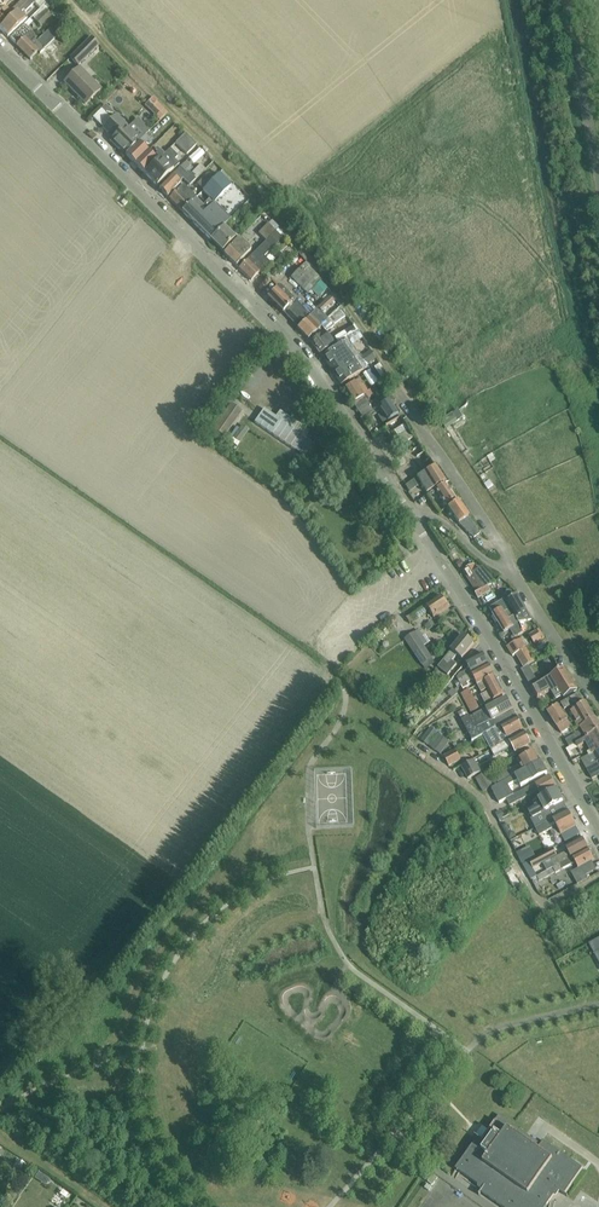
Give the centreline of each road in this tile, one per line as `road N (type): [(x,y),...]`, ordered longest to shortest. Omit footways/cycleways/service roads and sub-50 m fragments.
road 1 (residential): [(411,515),(364,438),(267,315),(0,50)]
road 2 (track): [(65,0),(285,227),(397,384)]
road 3 (residential): [(598,835),(411,515)]
road 4 (residential): [(510,567),(397,384)]
road 5 (residential): [(598,706),(510,567)]

